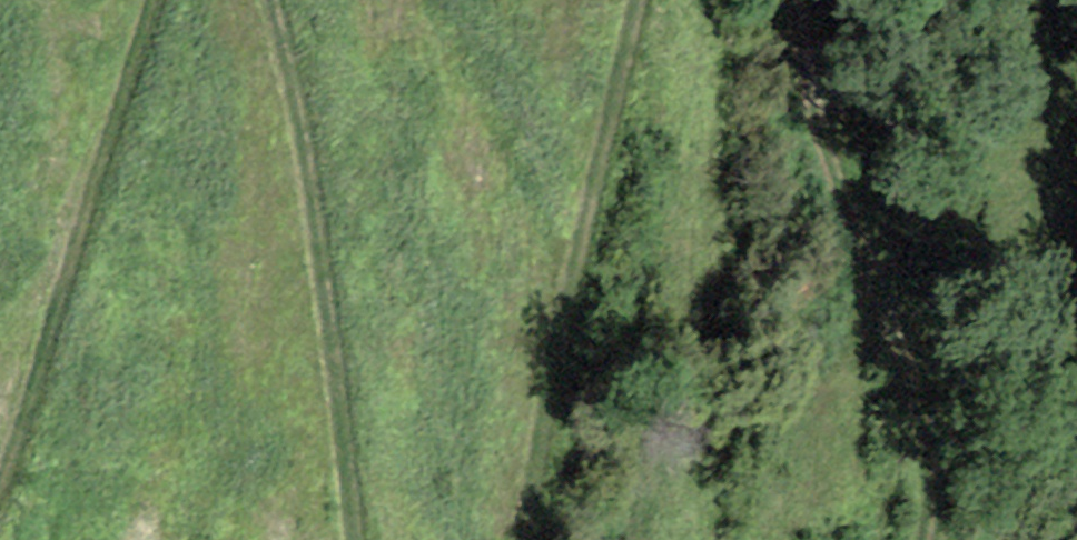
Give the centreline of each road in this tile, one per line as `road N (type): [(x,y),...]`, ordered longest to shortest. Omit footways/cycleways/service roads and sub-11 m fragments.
road 1 (track): [(927,539),(931,459),(924,409),(791,0)]
road 2 (track): [(637,0),(525,539)]
road 3 (track): [(356,539),(274,0)]
road 4 (track): [(150,0),(20,462),(0,507)]

